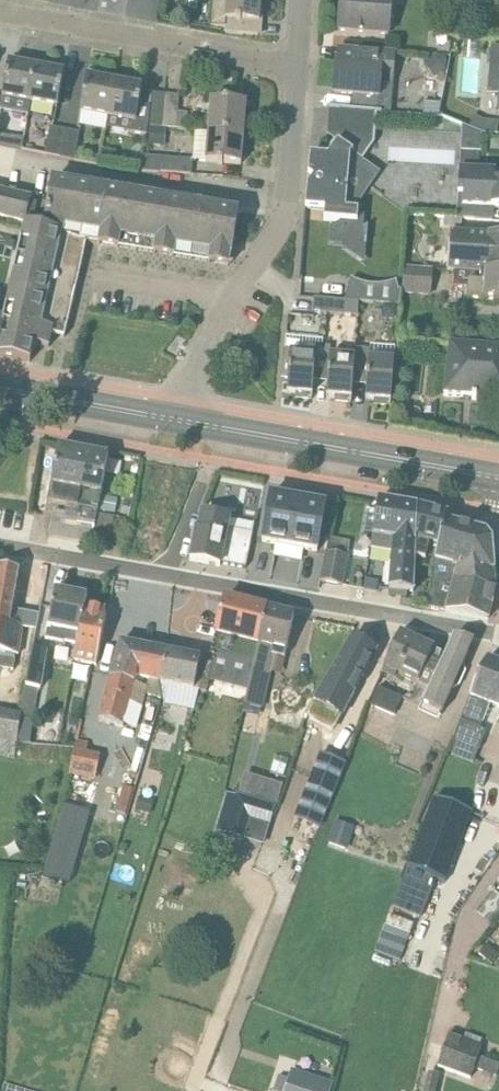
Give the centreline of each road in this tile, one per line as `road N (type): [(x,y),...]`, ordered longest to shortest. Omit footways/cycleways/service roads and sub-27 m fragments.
road 1 (residential): [(498,634),(170,576)]
road 2 (secondary): [(498,477),(196,422)]
road 3 (residential): [(292,54),(0,6)]
road 4 (residential): [(196,422),(210,340),(271,245),(281,209)]
road 5 (residential): [(281,209),(69,175)]
road 6 (secondary): [(196,422),(0,389)]
road 7 (residential): [(170,576),(0,544)]
road 8 (residential): [(281,209),(292,54)]

